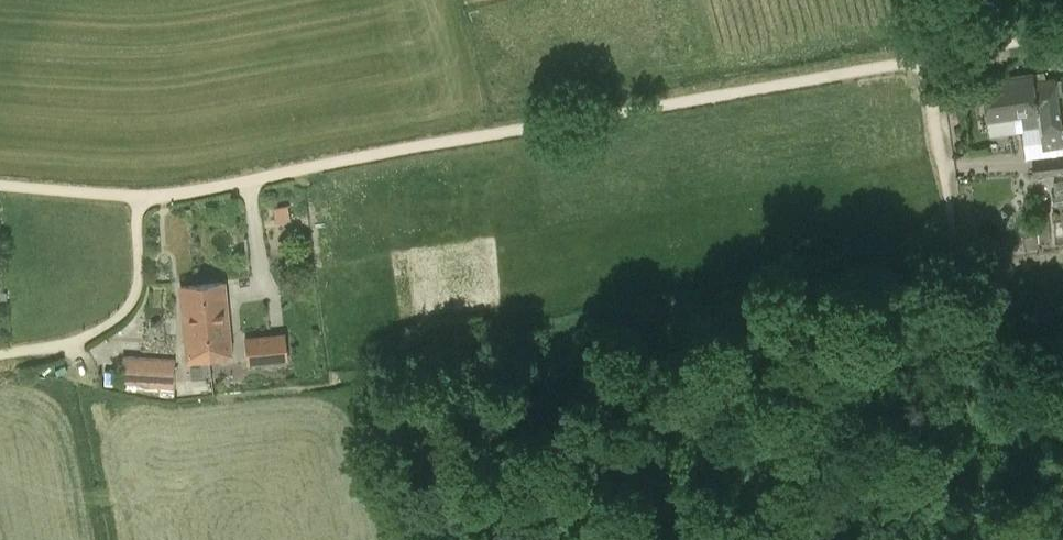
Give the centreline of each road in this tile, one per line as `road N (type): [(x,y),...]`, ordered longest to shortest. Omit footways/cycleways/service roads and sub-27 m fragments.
road 1 (track): [(140,198),(929,58)]
road 2 (track): [(929,58),(965,330),(980,539)]
road 3 (track): [(0,353),(95,333),(129,306),(140,198)]
road 4 (track): [(0,187),(140,198)]
road 5 (track): [(929,58),(1062,35)]

